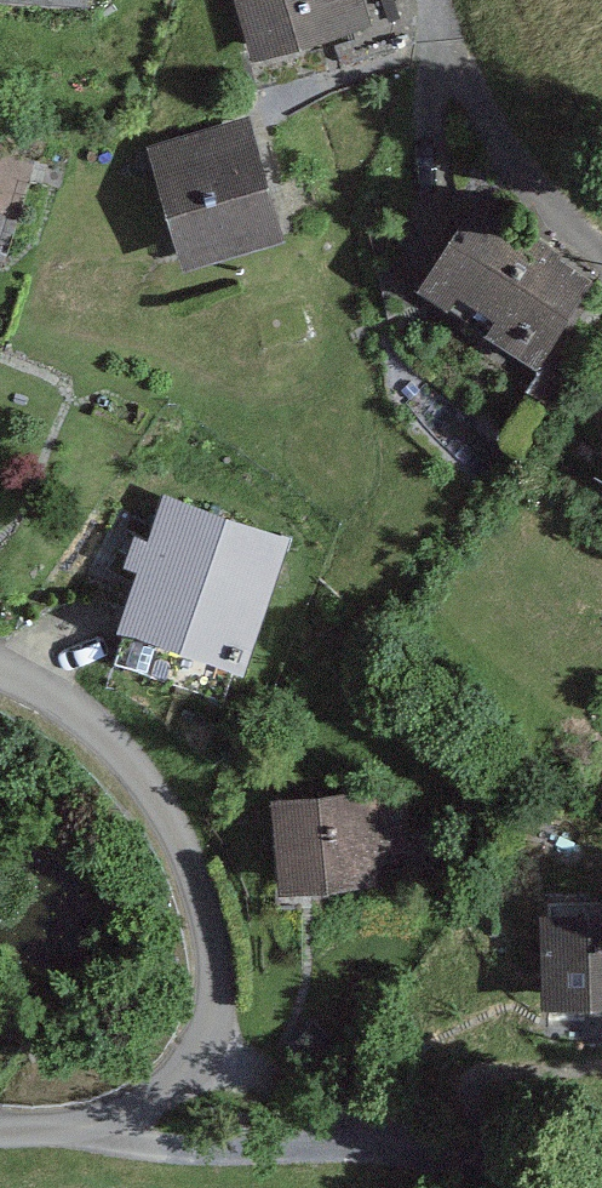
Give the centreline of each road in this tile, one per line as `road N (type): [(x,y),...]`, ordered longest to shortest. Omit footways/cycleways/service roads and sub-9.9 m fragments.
road 1 (unclassified): [(90,1127),(140,1105),(193,1060),(212,1009),(201,914),(138,781),(0,678)]
road 2 (unclassified): [(90,1127),(543,1176),(601,1172)]

